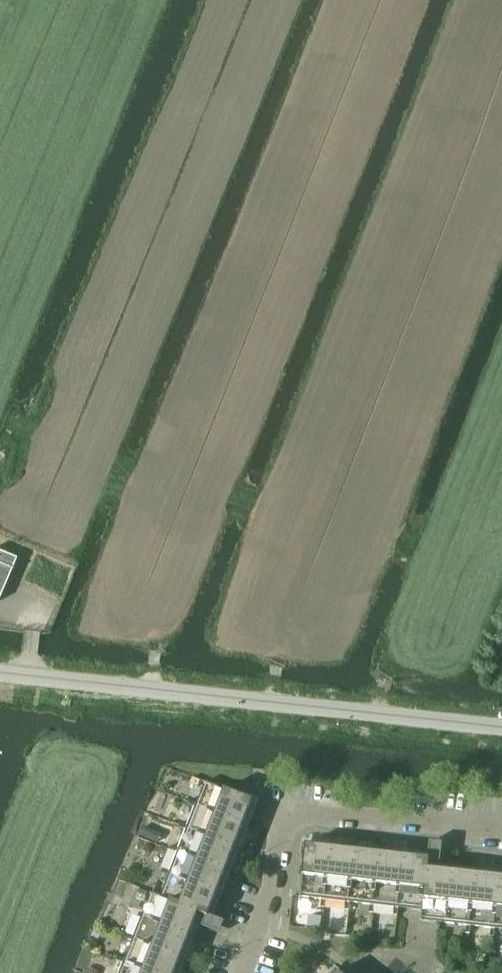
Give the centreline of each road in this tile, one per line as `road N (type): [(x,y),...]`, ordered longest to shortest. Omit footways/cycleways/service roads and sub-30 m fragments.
road 1 (unclassified): [(501,730),(0,673)]
road 2 (residential): [(242,972),(274,890),(284,818),(501,835)]

